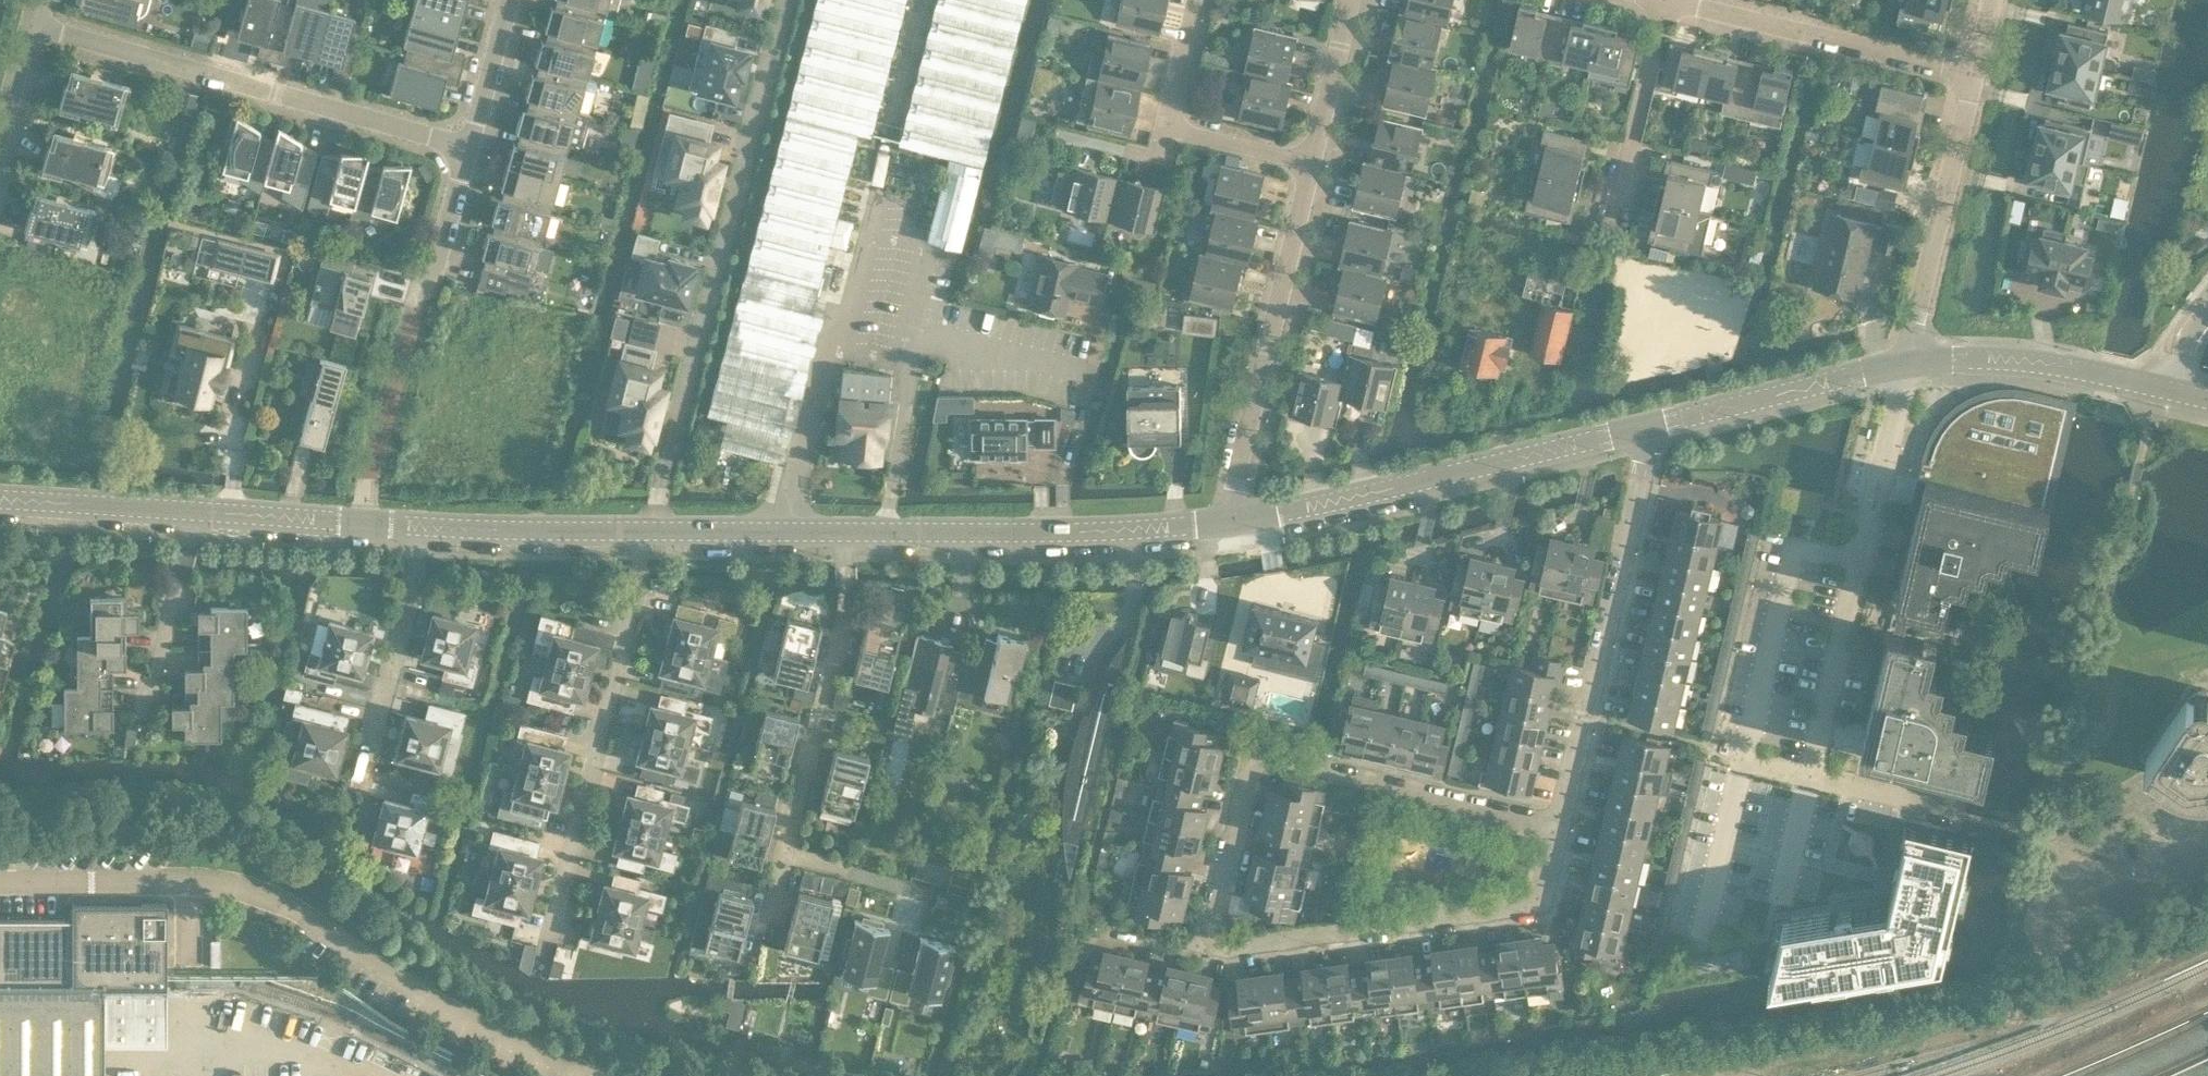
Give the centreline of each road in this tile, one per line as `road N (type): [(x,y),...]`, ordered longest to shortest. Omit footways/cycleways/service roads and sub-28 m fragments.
road 1 (residential): [(653,531),(788,0)]
road 2 (residential): [(1567,821),(1256,751),(1212,950)]
road 3 (residential): [(468,146),(35,20)]
road 4 (residential): [(1212,950),(1548,908),(1567,821)]
road 5 (unclassified): [(1230,521),(1645,427)]
road 6 (residential): [(550,934),(653,531)]
road 7 (residential): [(1567,821),(1646,465),(1645,427)]
road 8 (residential): [(850,533),(843,625),(769,926)]
road 9 (unclassified): [(850,533),(1096,533),(1230,521)]
road 10 (residential): [(1230,521),(1312,161)]
road 11 (residential): [(1974,72),(1667,0)]
road 12 (residential): [(1906,361),(1974,72)]
road 13 (residential): [(1312,161),(1170,129),(1166,114),(1195,0)]
road 14 (unclassified): [(1645,427),(1906,361)]
road 15 (residential): [(361,782),(409,606),(419,525)]
road 16 (unclassified): [(1906,361),(2037,363),(2158,387)]
road 17 (unclassified): [(419,525),(653,531)]
road 18 (unclassified): [(195,509),(419,525)]
road 19 (residential): [(1614,212),(1667,0)]
road 20 (residential): [(144,715),(195,509)]
road 21 (unclassified): [(653,531),(850,533)]
road 22 (unclassified): [(0,499),(195,509)]
road 23 (residential): [(1312,161),(1351,0)]
road 24 (residential): [(468,146),(509,0)]
road 25 (residential): [(429,285),(468,146)]
road 26 (residential): [(0,150),(35,20)]
road 27 (residential): [(2138,880),(2070,863),(2069,917)]

